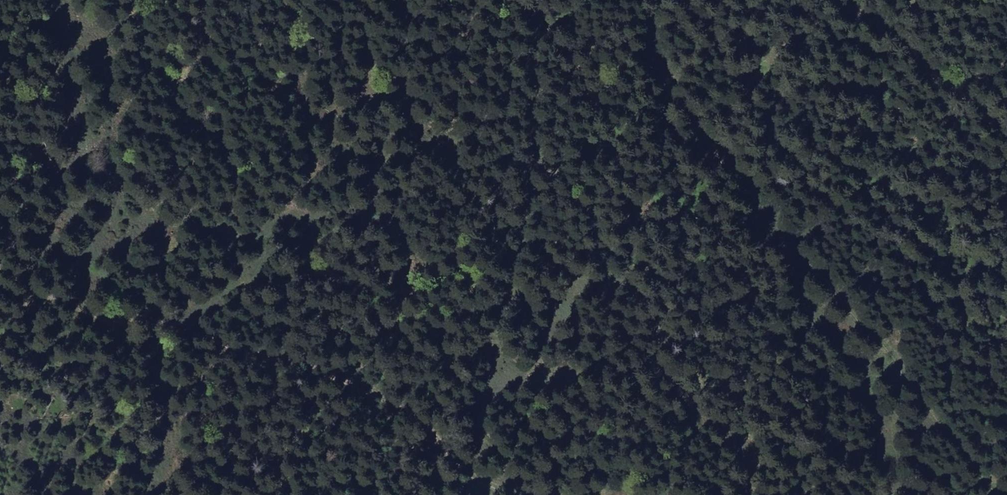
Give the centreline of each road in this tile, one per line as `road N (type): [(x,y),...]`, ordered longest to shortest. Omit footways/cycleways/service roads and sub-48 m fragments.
road 1 (track): [(524,494),(472,476),(414,413),(66,308),(0,270)]

